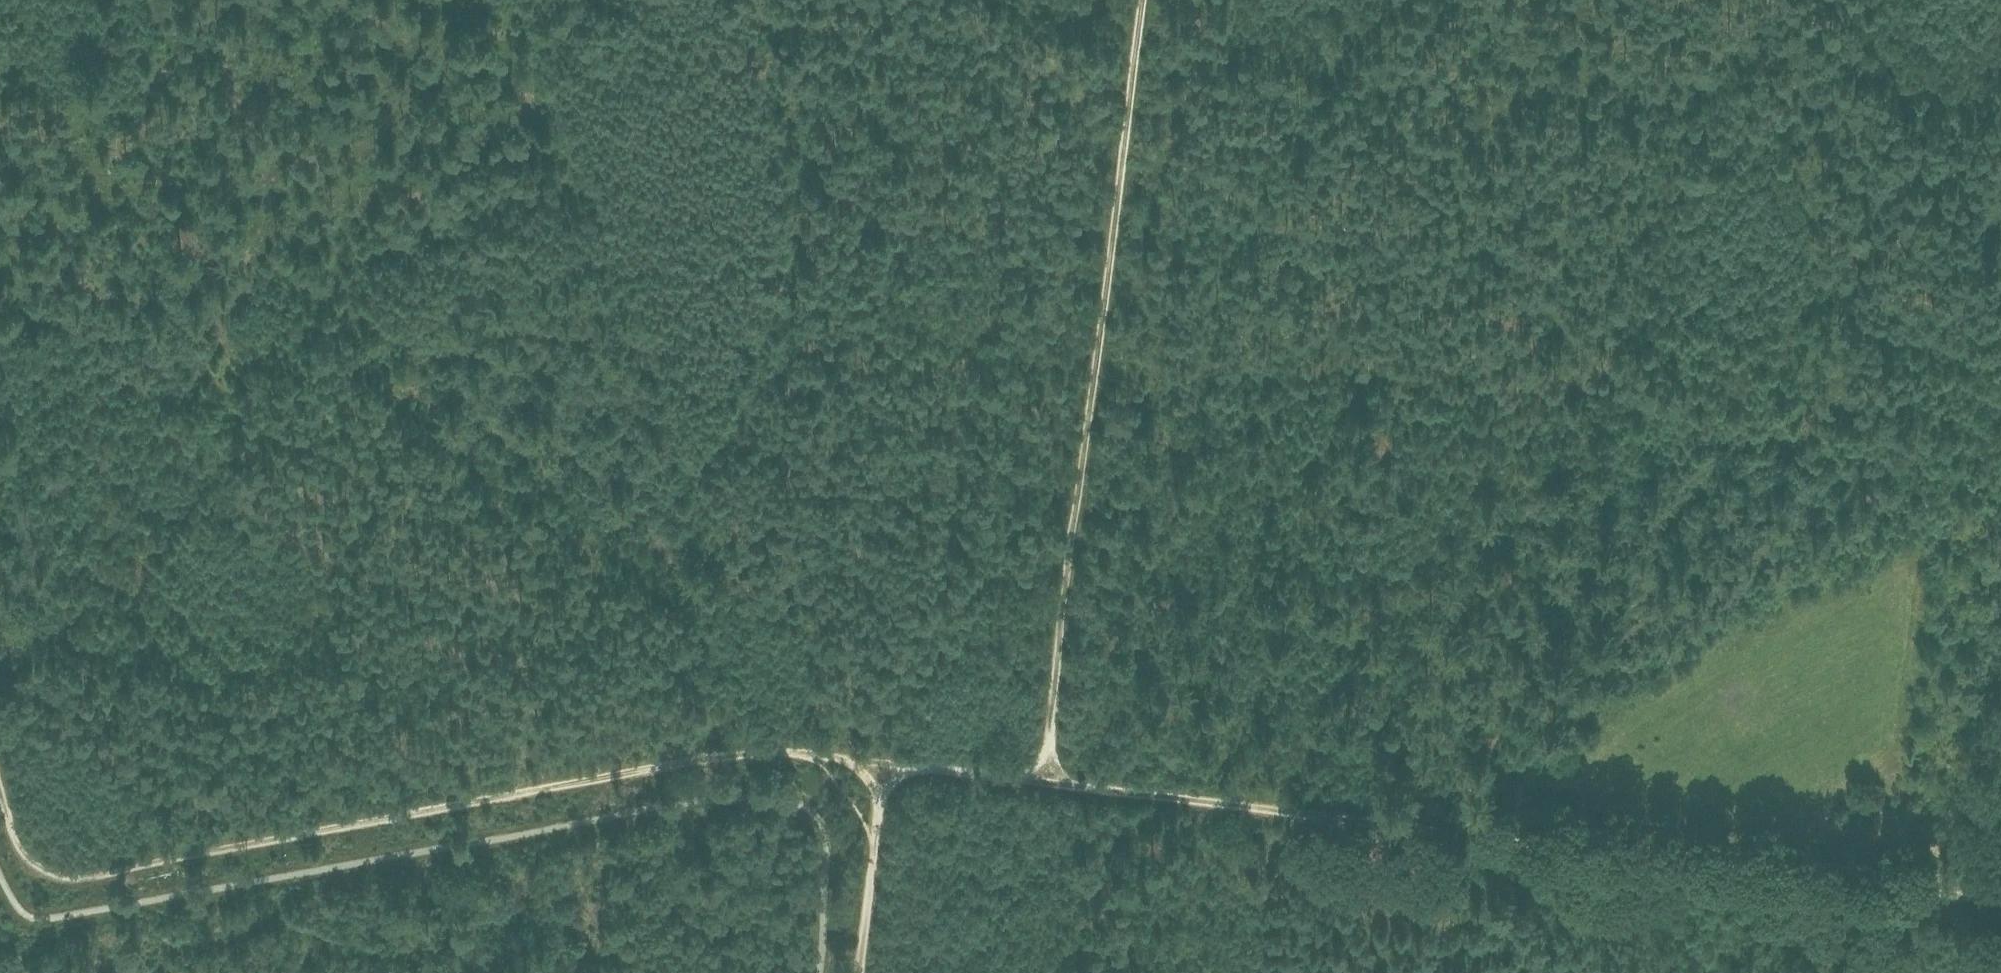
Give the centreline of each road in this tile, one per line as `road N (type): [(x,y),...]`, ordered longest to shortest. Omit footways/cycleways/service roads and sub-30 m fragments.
road 1 (track): [(1033,772),(2000,890)]
road 2 (track): [(883,752),(740,732),(28,867),(0,779)]
road 3 (track): [(883,752),(1033,772),(1127,0)]
road 4 (track): [(883,752),(859,972)]

